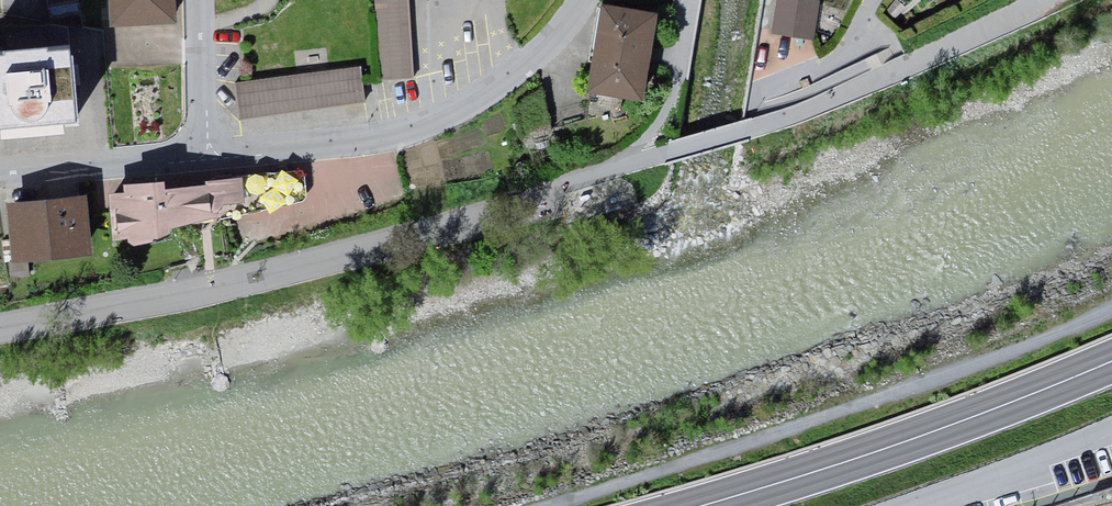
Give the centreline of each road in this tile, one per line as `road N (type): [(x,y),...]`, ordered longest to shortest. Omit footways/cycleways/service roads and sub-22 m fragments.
road 1 (primary): [(702,505),(933,432),(1111,361)]
road 2 (residential): [(205,161),(335,150),(421,132),(511,82),(580,0)]
road 3 (residential): [(205,161),(0,178)]
road 4 (residential): [(199,0),(205,161)]
road 5 (residential): [(767,91),(844,57),(878,0)]

